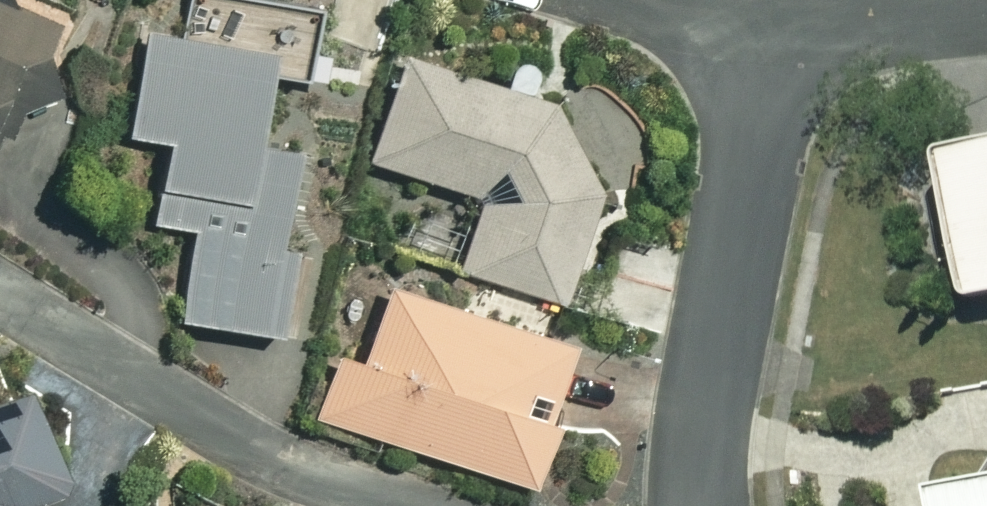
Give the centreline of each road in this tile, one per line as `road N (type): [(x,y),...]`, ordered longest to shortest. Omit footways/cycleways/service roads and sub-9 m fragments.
road 1 (residential): [(682,505),(679,446),(728,165),(776,16)]
road 2 (residential): [(776,16),(902,16),(986,5)]

